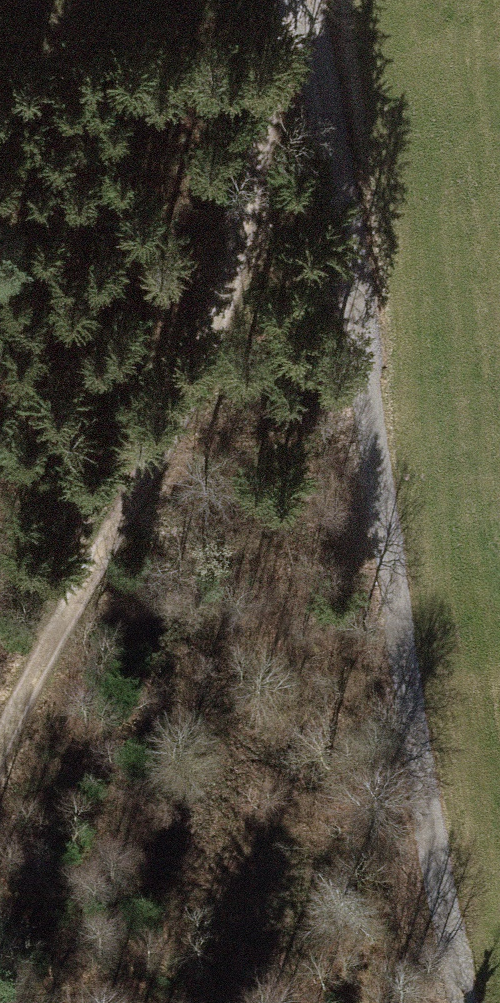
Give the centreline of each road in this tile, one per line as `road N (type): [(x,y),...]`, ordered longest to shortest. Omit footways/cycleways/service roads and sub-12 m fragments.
road 1 (track): [(295,14),(459,1002)]
road 2 (track): [(0,790),(227,313),(255,217),(297,0)]

